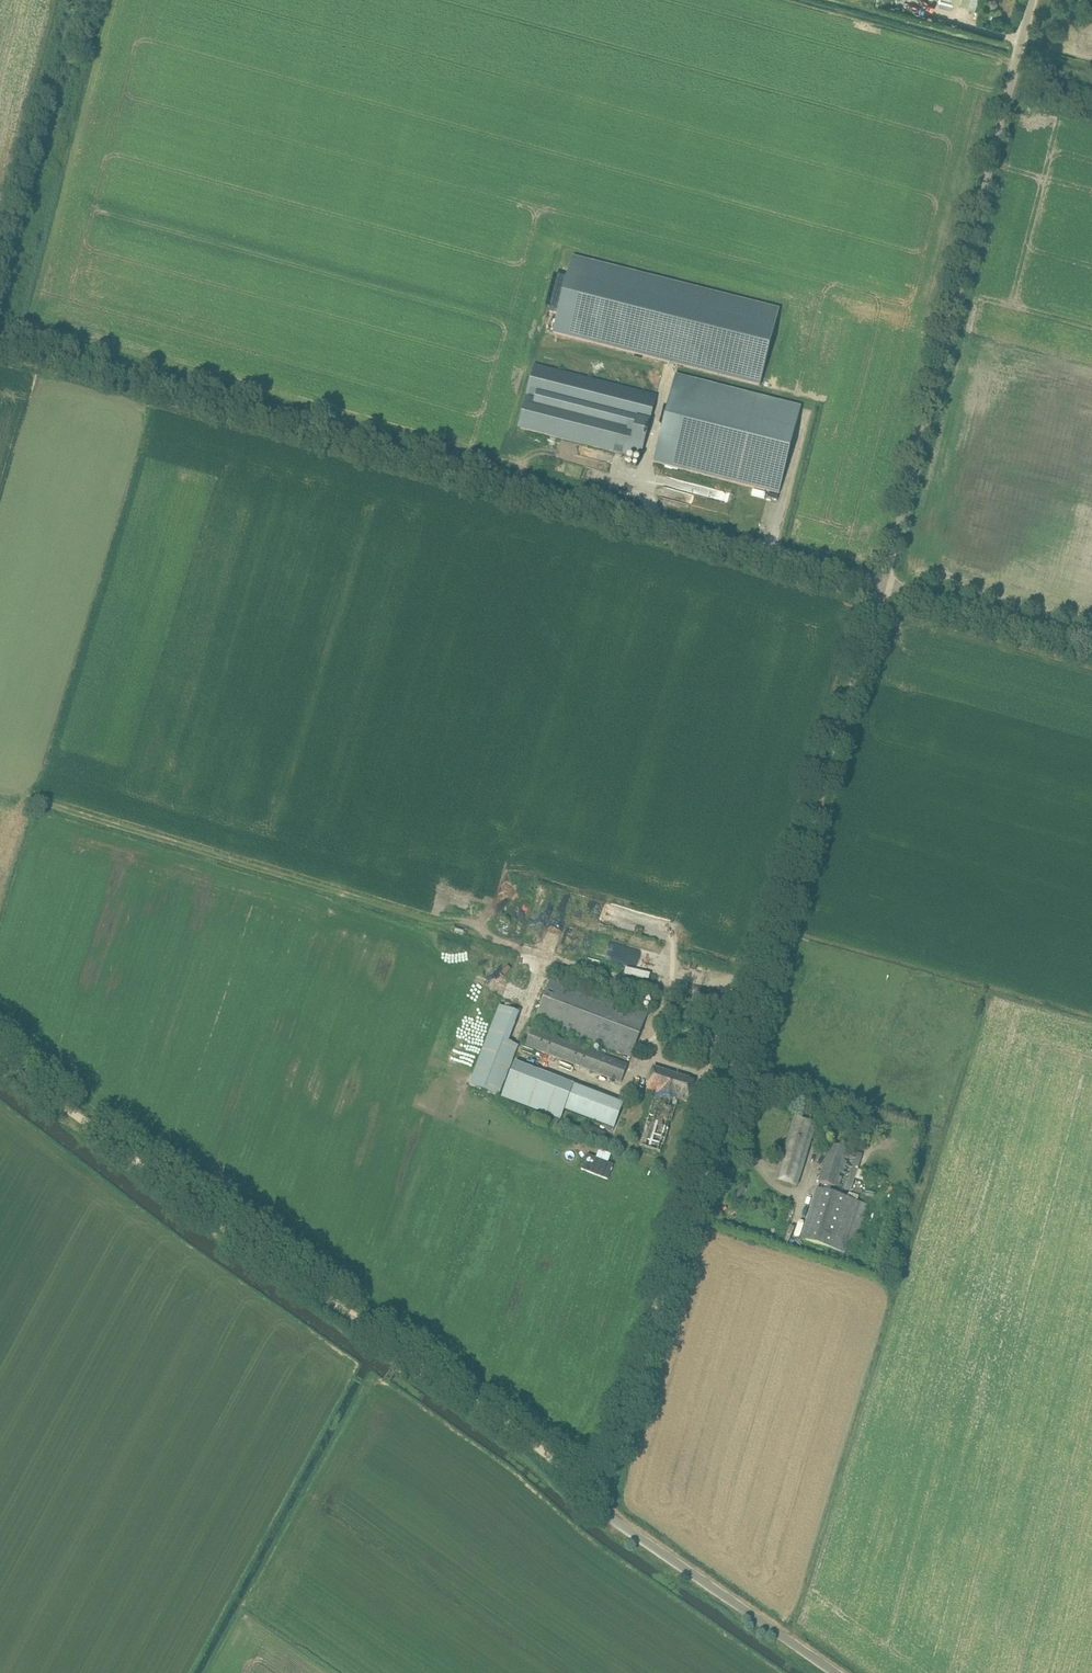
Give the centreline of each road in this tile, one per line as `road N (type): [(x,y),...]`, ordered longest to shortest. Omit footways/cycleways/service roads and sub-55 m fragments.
road 1 (unclassified): [(835,1672),(613,1518),(601,1499),(884,584)]
road 2 (track): [(0,334),(884,584)]
road 3 (track): [(0,1054),(601,1493)]
road 4 (unclassified): [(884,584),(1030,0)]
road 5 (unclassified): [(1091,641),(884,584)]

